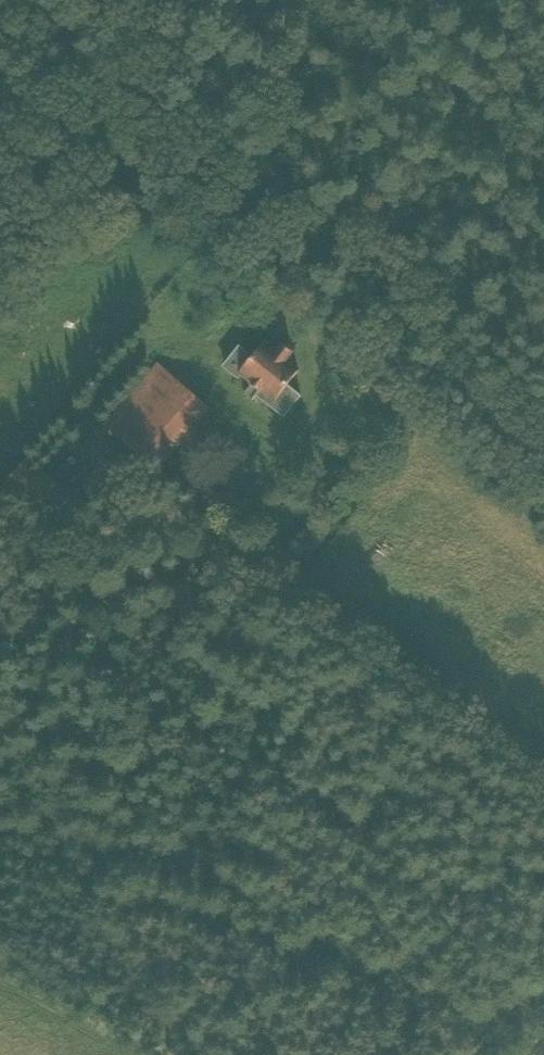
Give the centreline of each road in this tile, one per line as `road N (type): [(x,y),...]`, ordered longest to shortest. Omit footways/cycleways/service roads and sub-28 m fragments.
road 1 (track): [(16,0),(488,398),(543,432)]

